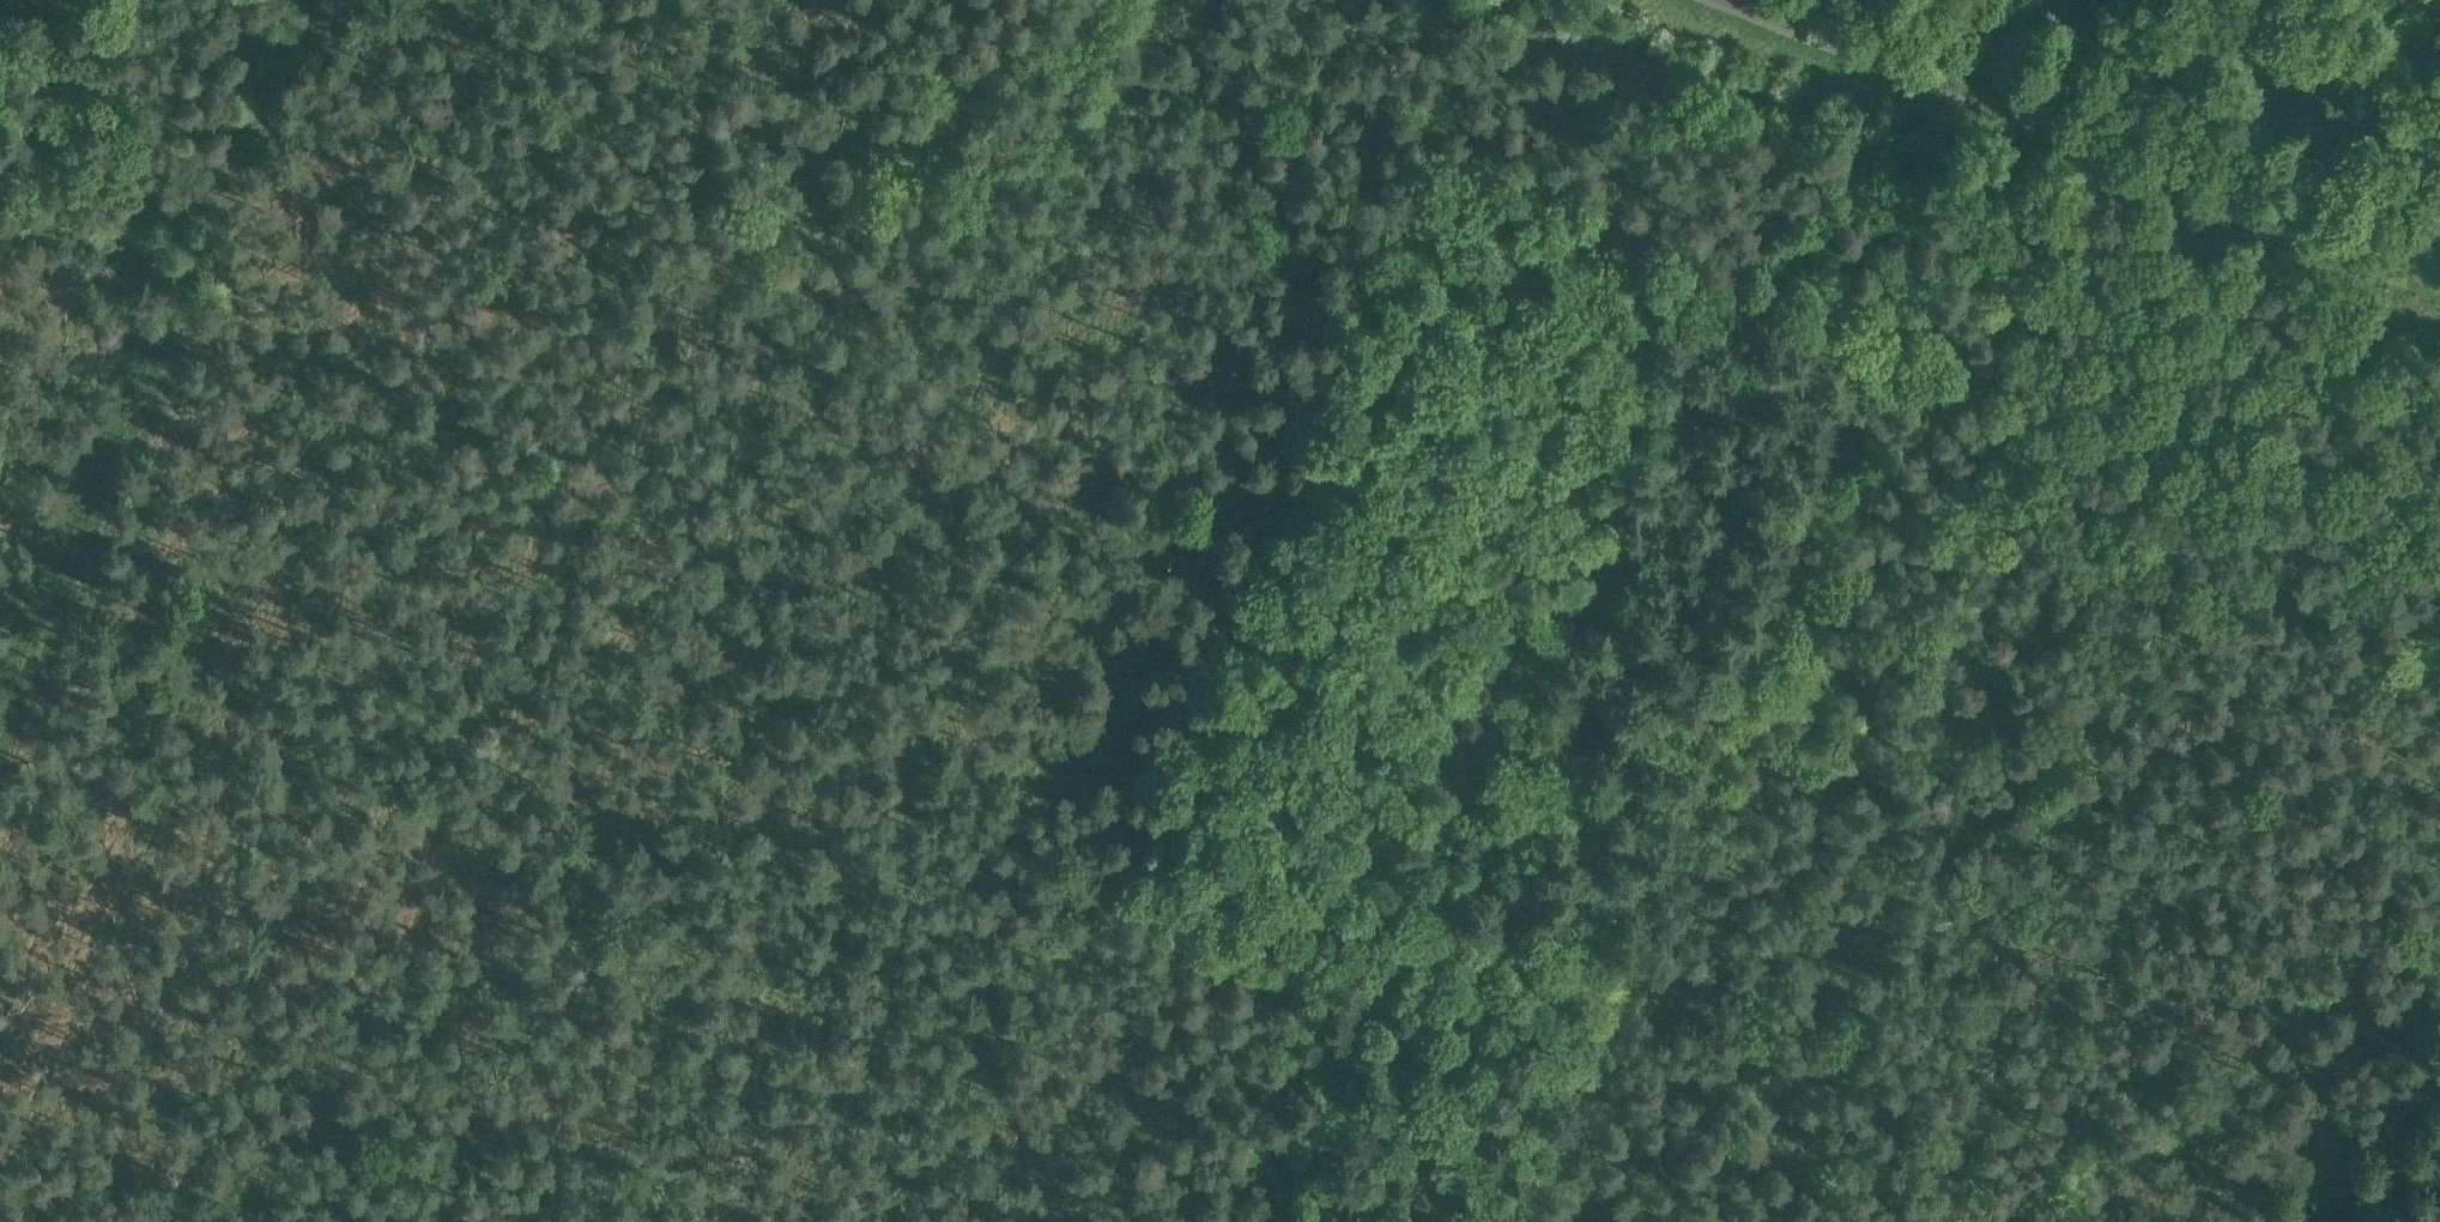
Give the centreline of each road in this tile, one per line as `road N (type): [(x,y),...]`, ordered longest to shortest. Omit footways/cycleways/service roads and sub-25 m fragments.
road 1 (track): [(2439,273),(1954,86)]
road 2 (track): [(1954,86),(1727,0)]

